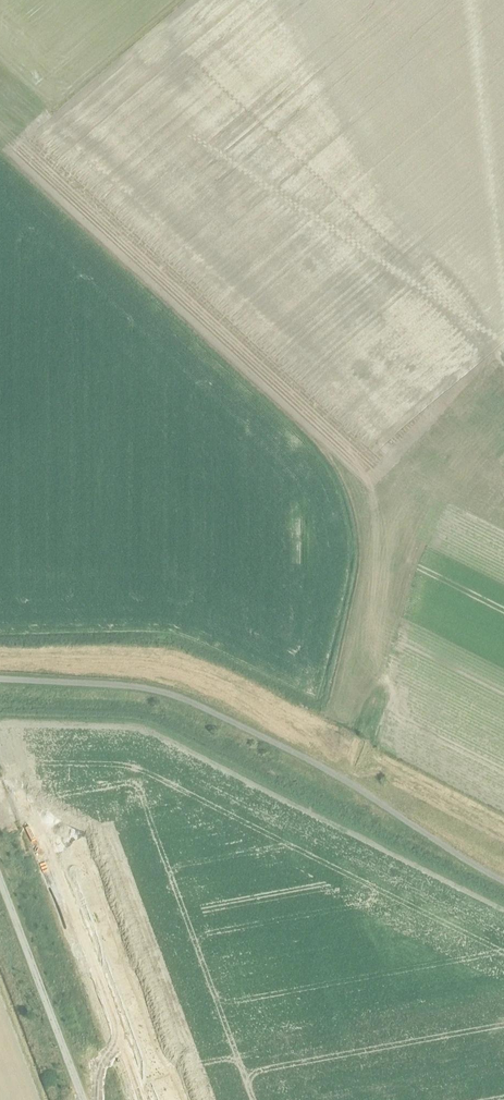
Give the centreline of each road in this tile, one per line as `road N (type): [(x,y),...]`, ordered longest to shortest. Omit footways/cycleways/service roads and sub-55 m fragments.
road 1 (unclassified): [(83,1099),(0,881)]
road 2 (track): [(503,851),(406,806),(384,806)]

